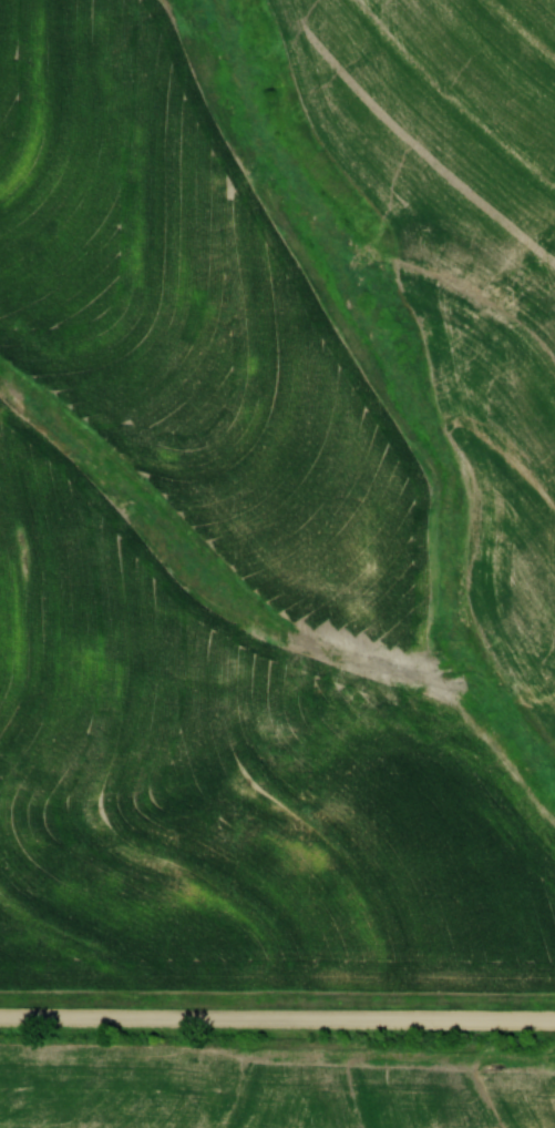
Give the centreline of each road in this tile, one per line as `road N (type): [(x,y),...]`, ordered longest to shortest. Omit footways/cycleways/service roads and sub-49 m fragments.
road 1 (residential): [(554,1026),(0,1024)]

